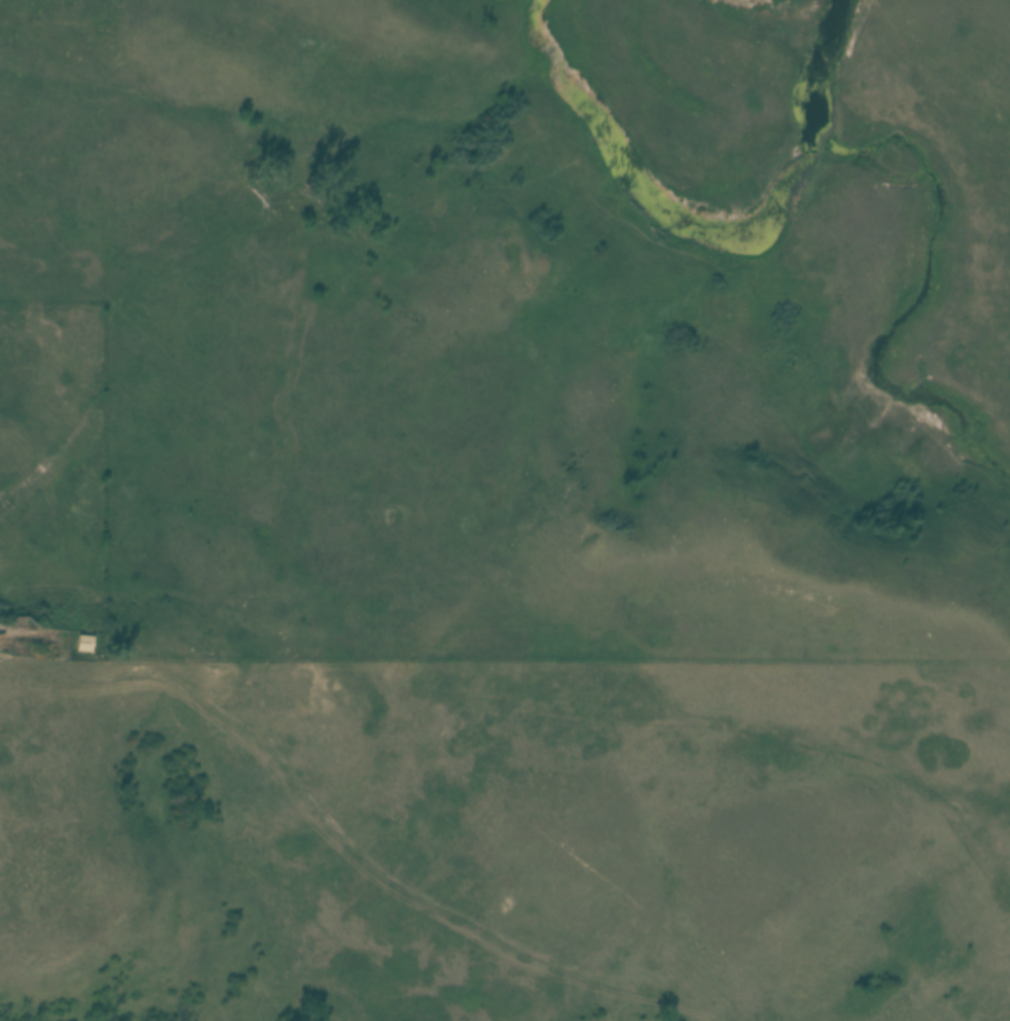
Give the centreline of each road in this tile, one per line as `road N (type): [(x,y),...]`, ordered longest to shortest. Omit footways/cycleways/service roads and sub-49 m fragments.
road 1 (track): [(716,1020),(515,948),(390,885),(275,767),(192,699),(62,633),(0,619)]

